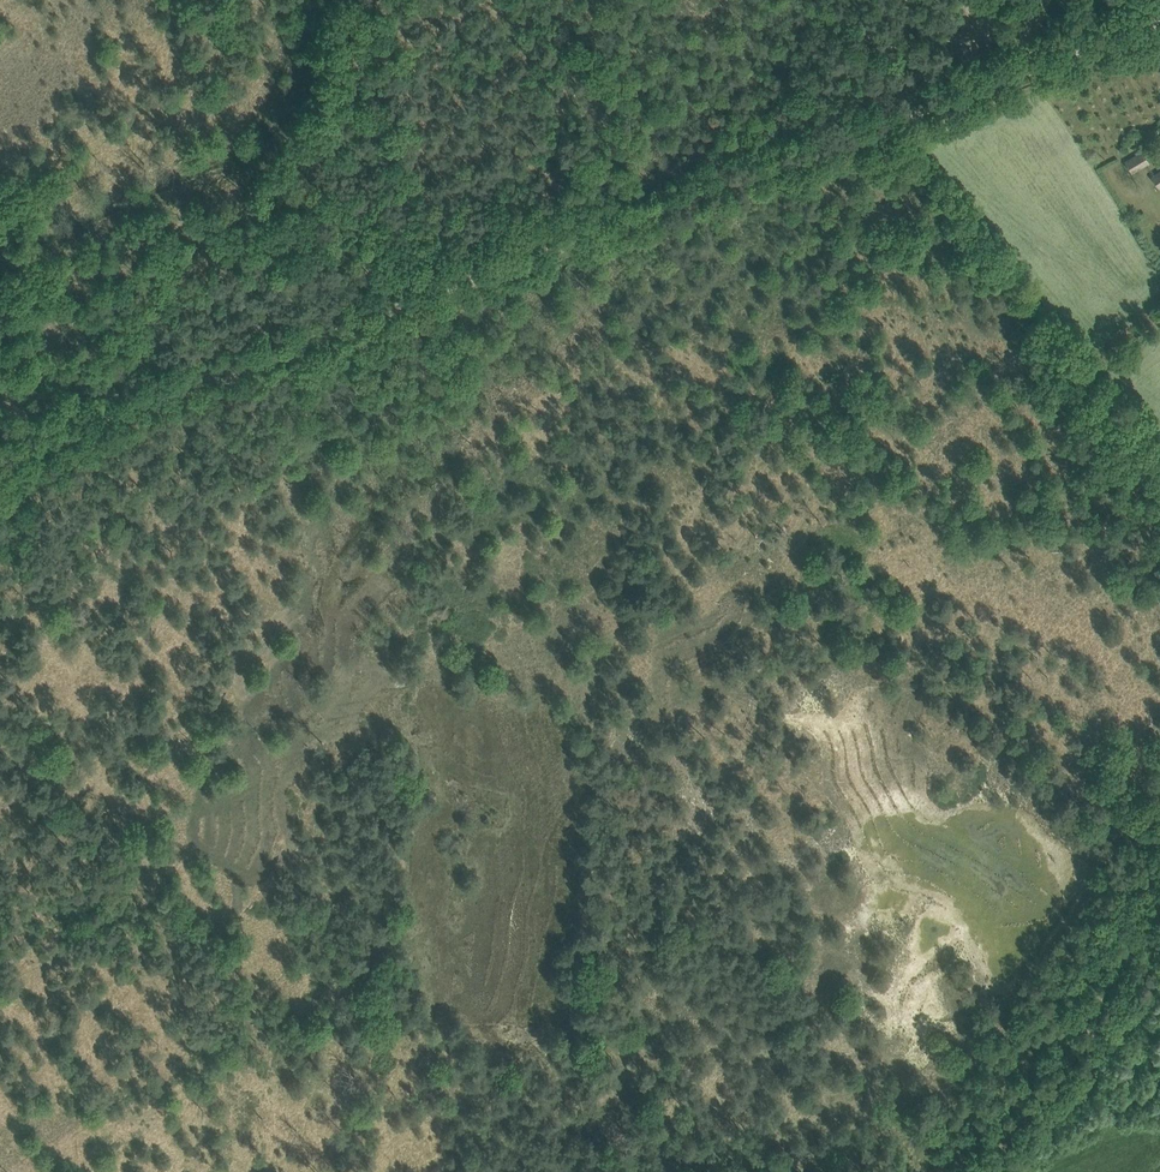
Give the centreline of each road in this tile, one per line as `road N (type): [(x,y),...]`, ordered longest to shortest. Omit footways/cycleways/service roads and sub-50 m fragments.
road 1 (track): [(878,127),(0,455)]
road 2 (track): [(1159,19),(1024,70)]

